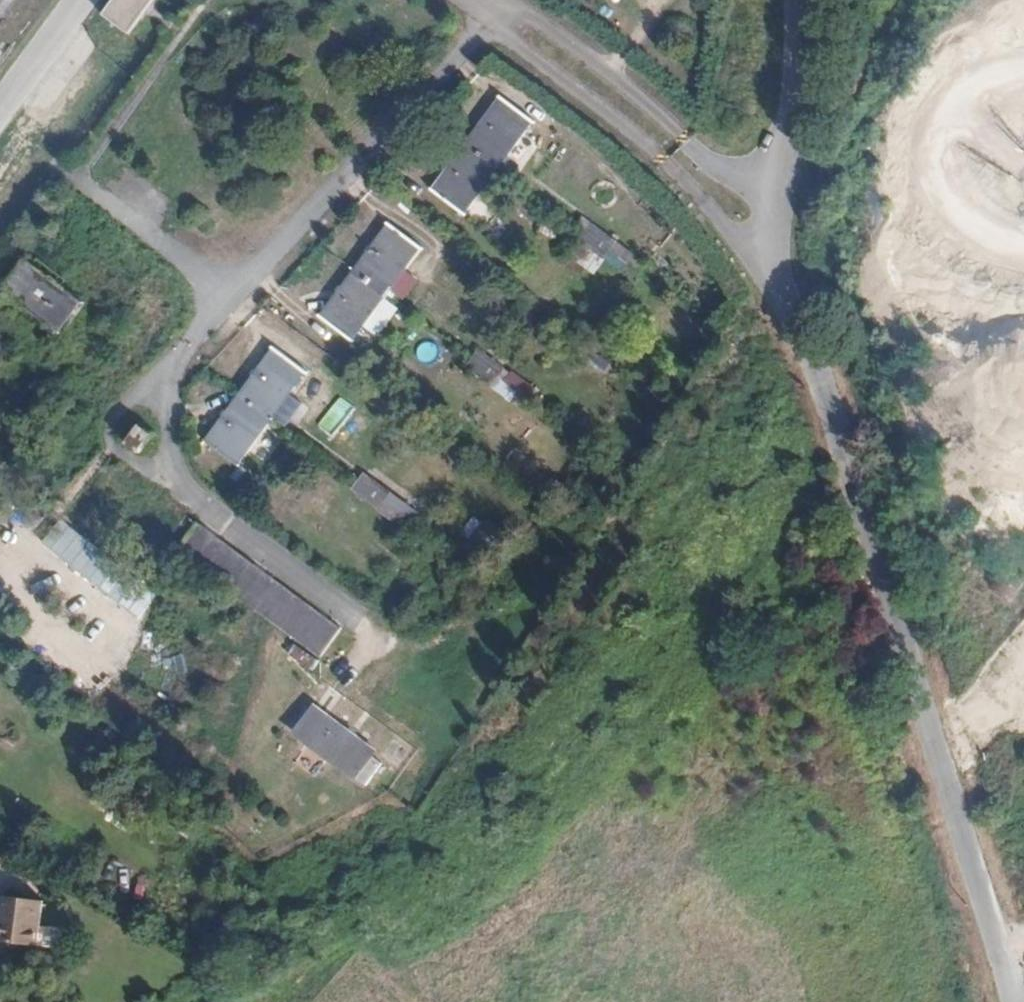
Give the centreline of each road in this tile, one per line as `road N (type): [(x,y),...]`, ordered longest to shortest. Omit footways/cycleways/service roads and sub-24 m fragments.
road 1 (residential): [(945,767),(812,352),(770,255),(795,121),(797,0)]
road 2 (unclassified): [(1020,1001),(945,767)]
road 3 (track): [(894,0),(846,102),(828,119),(795,121)]
road 4 (residential): [(0,100),(76,0)]

